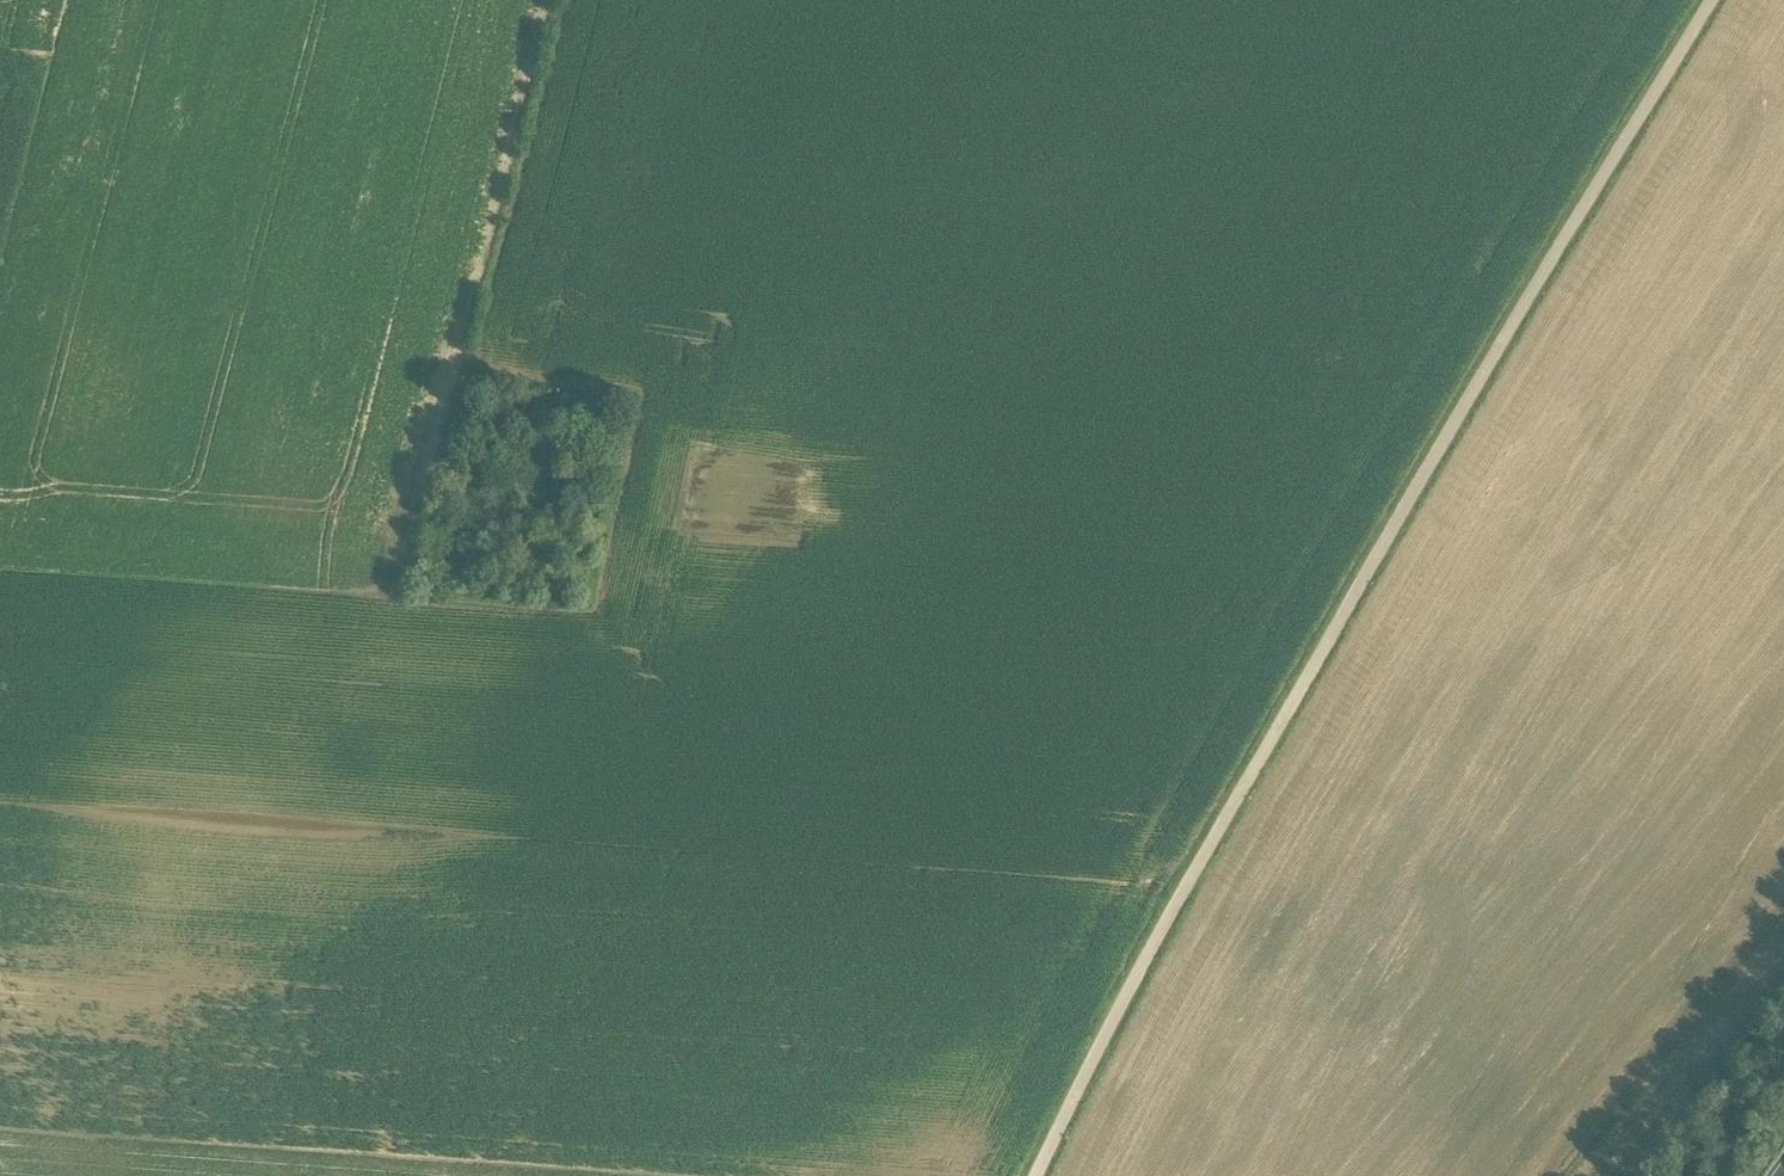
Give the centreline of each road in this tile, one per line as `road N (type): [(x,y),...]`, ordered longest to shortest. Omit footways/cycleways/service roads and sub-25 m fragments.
road 1 (unclassified): [(1039,1175),(1163,938),(1703,0)]

